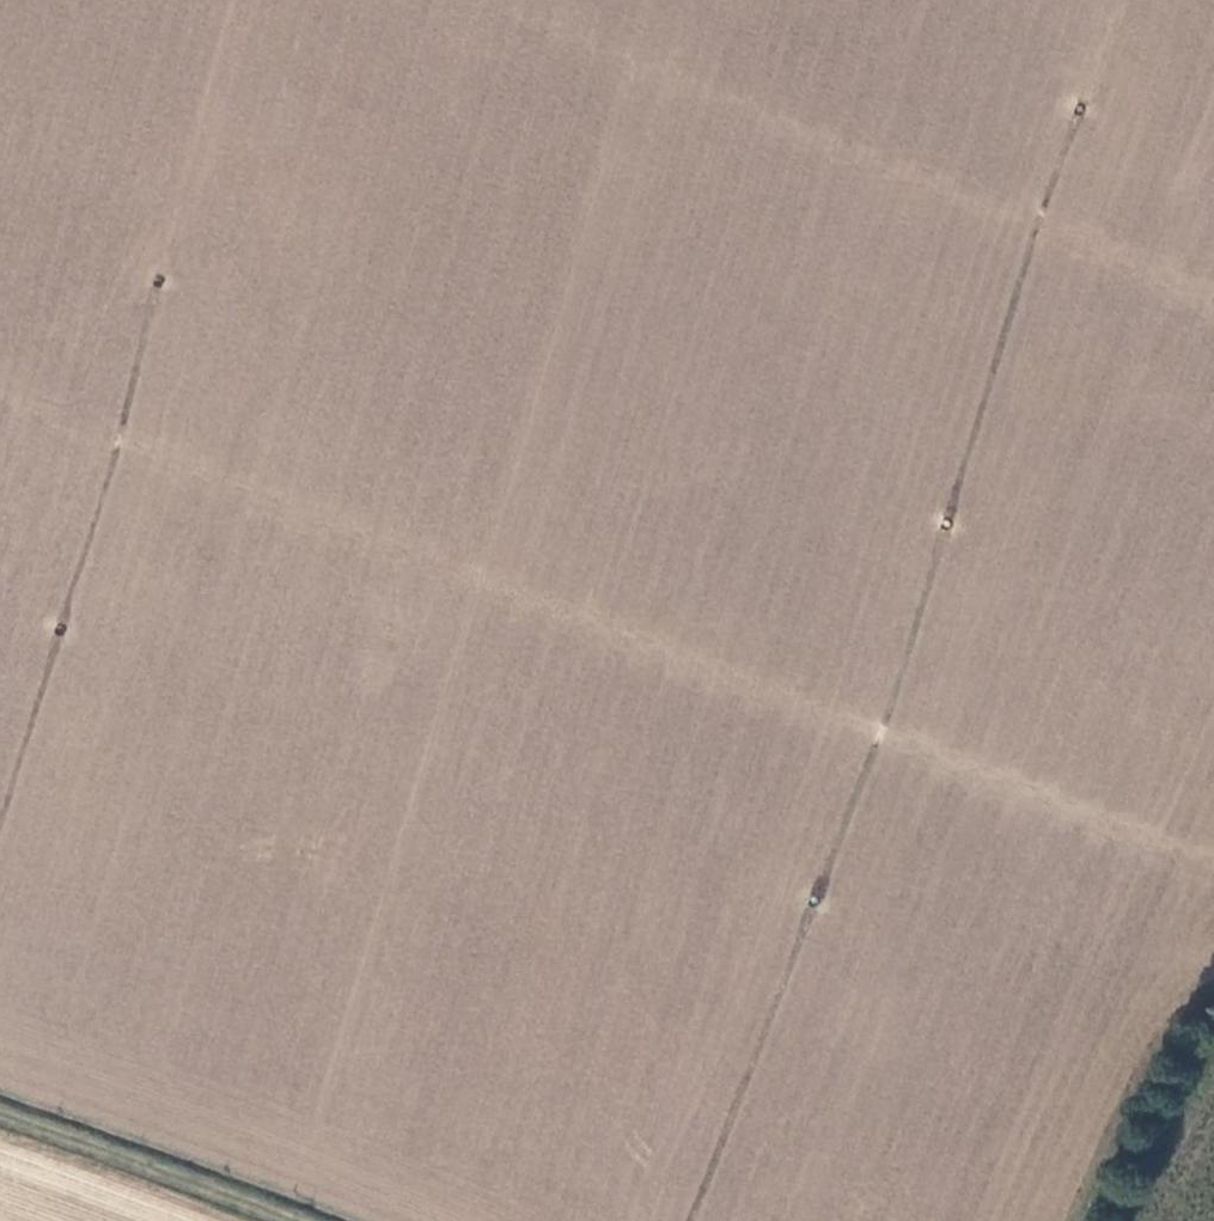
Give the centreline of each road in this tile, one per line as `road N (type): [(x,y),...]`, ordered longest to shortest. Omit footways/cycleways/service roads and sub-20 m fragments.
road 1 (track): [(281,1220),(0,1117)]

